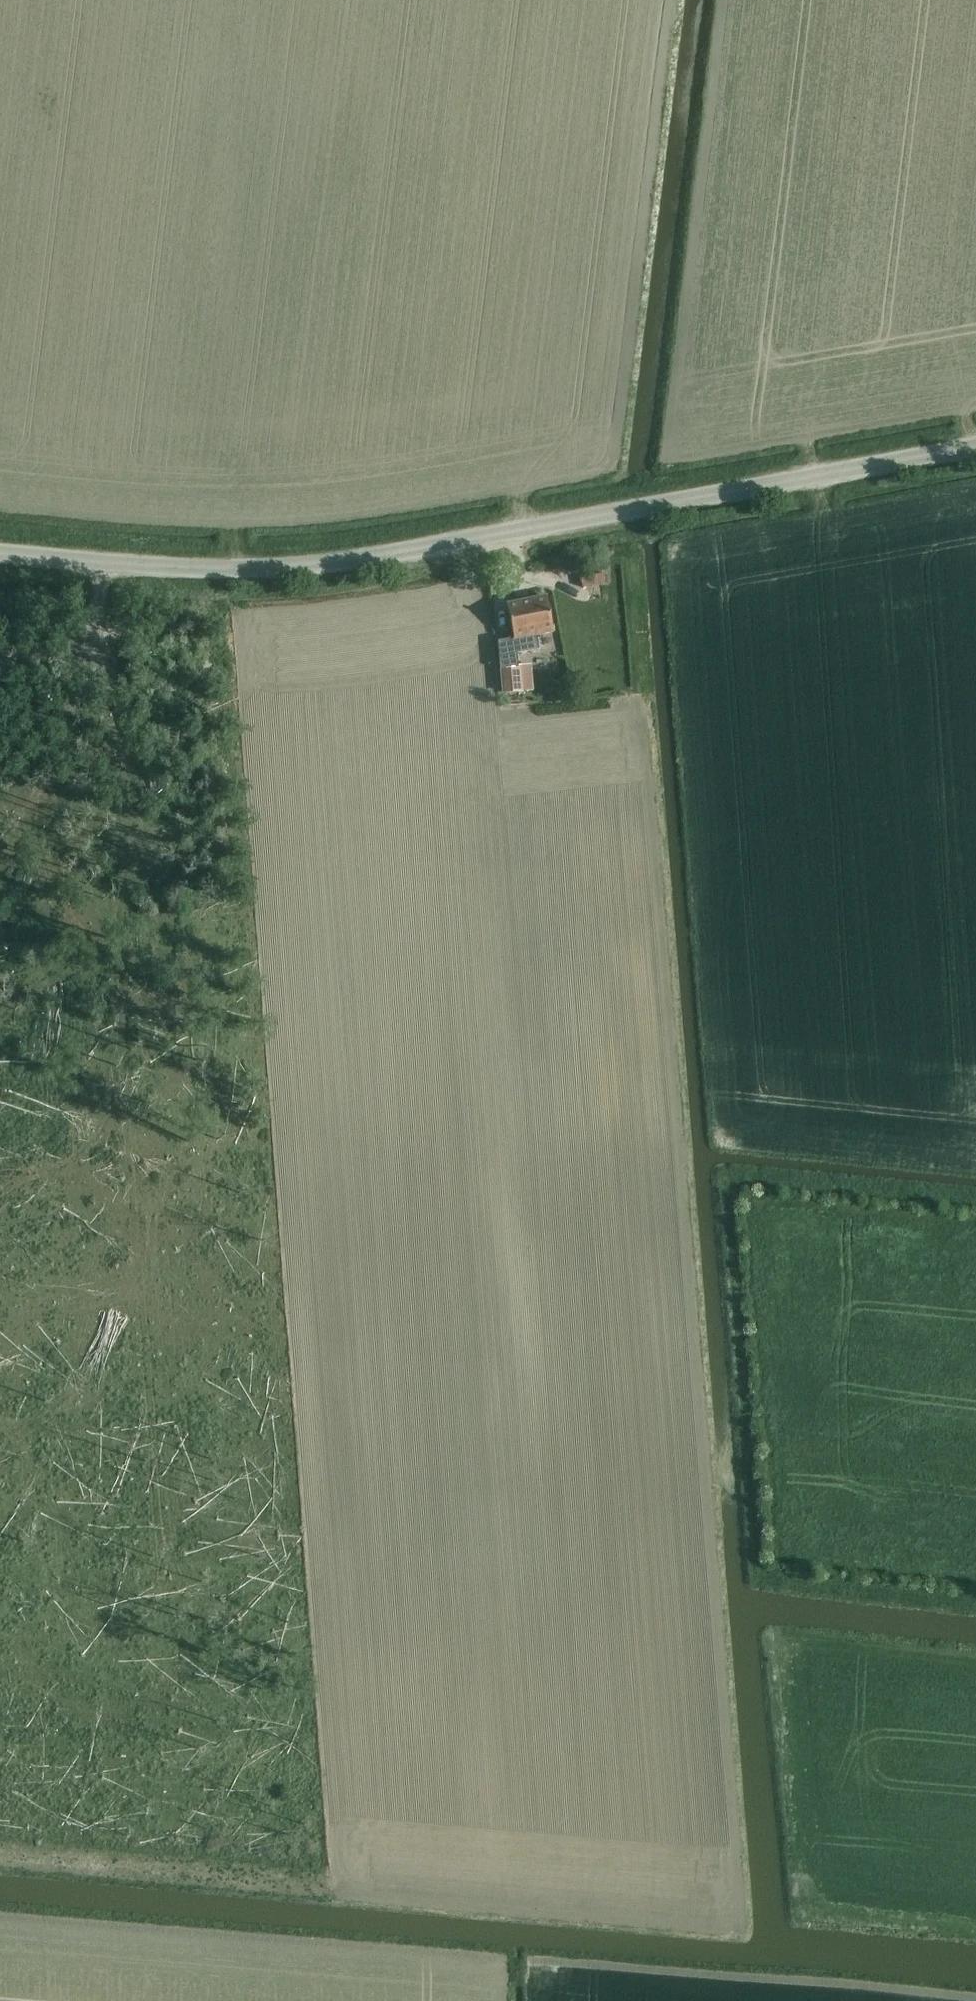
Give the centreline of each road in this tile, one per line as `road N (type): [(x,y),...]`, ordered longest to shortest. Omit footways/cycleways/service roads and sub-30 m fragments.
road 1 (tertiary): [(0,554),(201,573),(319,564),(975,445)]

